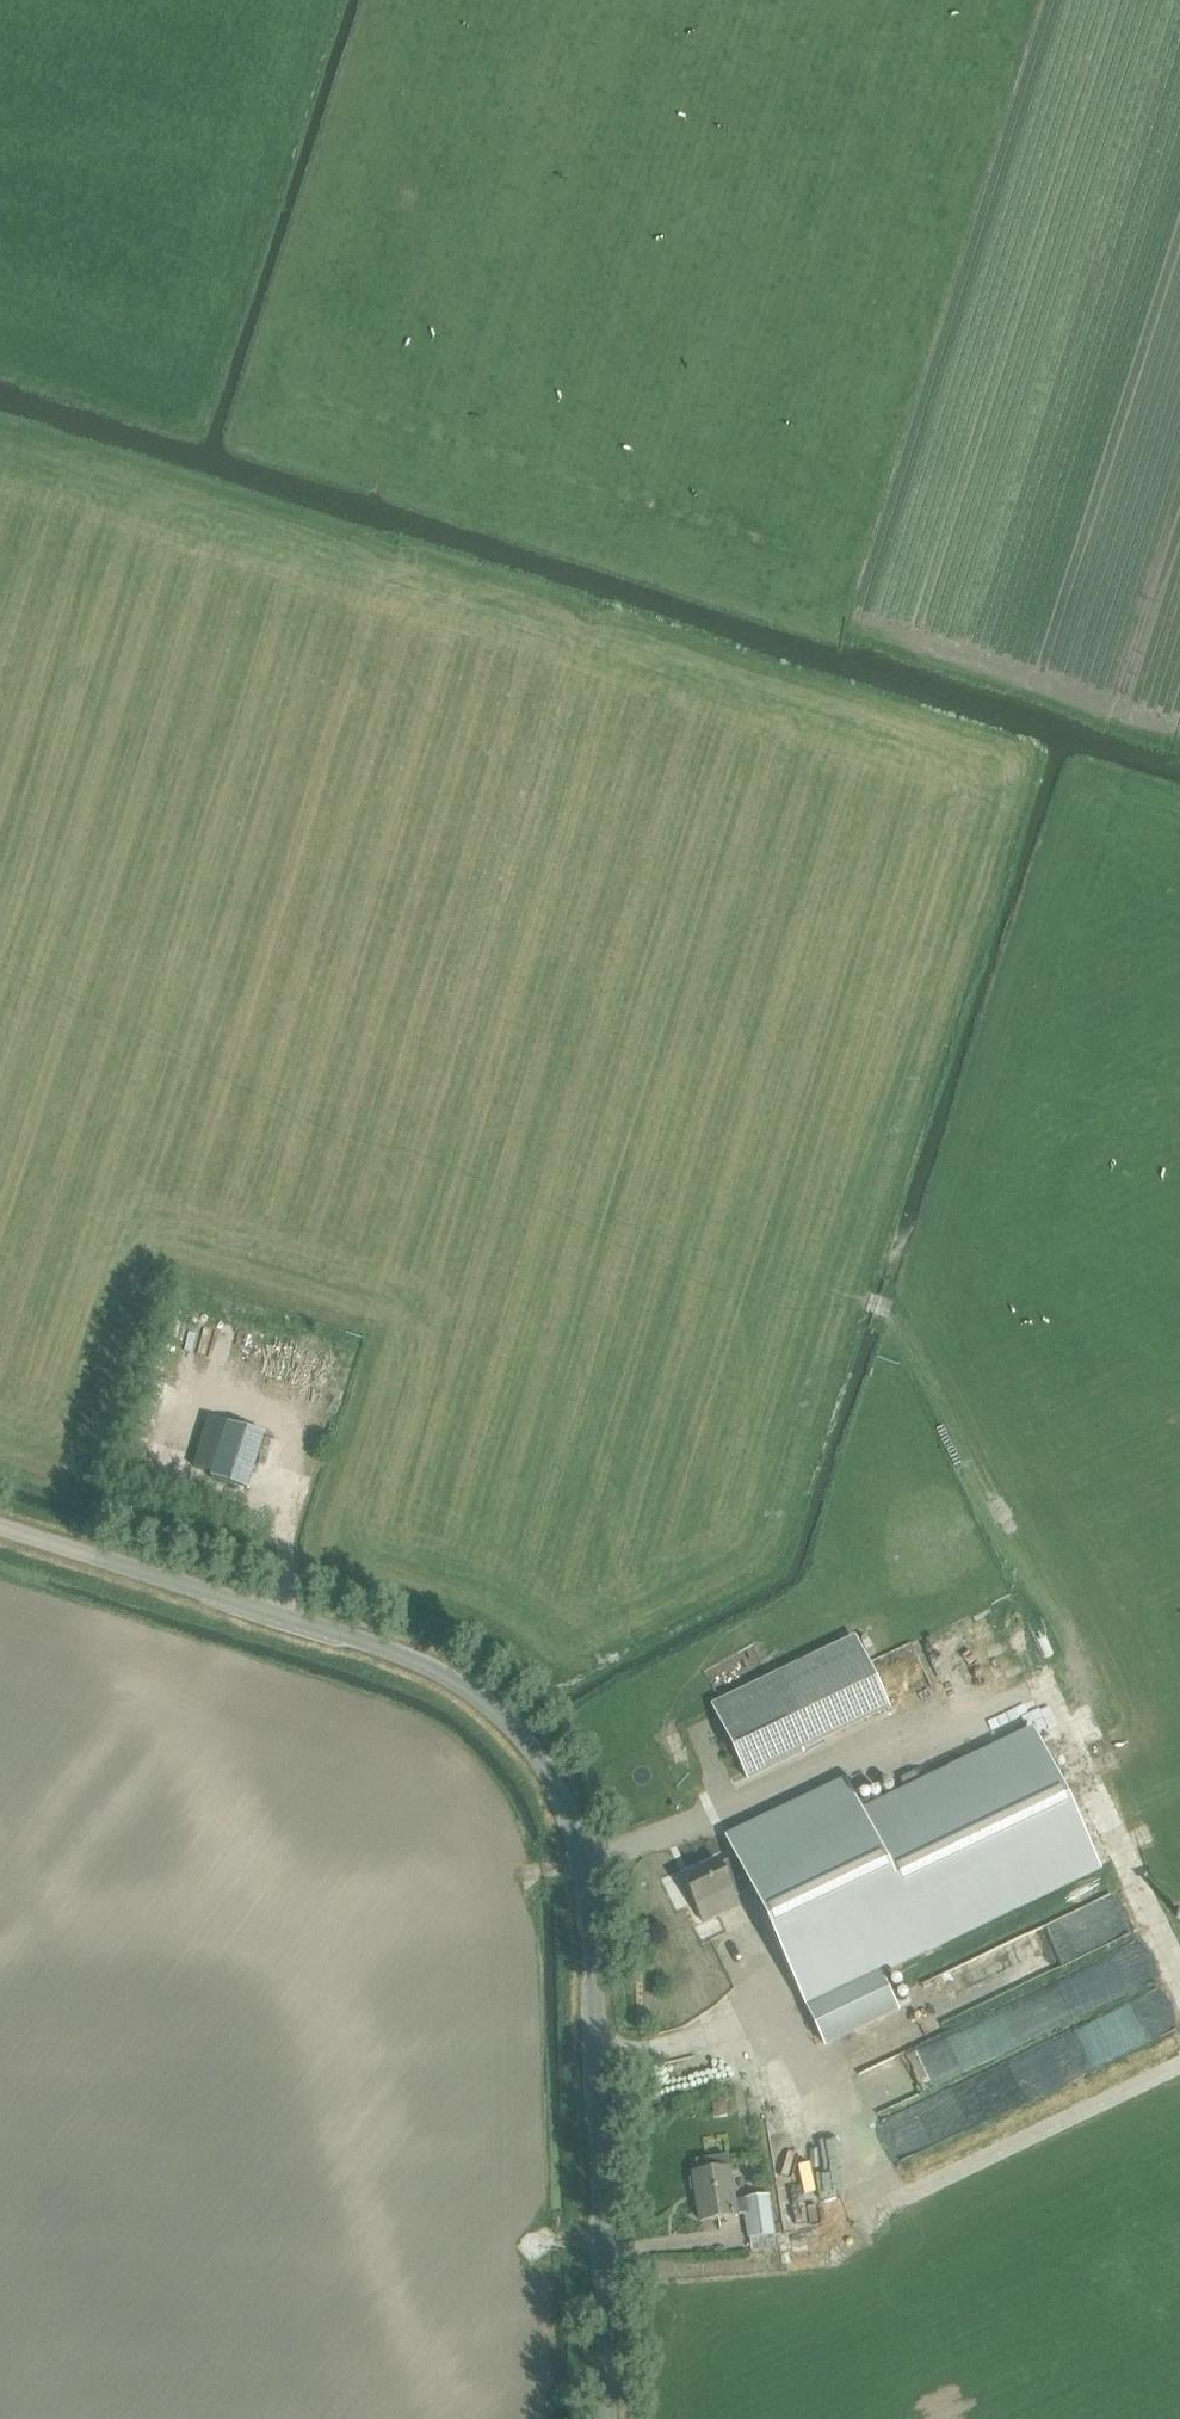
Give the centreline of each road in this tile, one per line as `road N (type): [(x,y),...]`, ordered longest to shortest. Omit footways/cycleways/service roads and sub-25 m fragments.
road 1 (unclassified): [(608,2418),(583,1857),(524,1745),(458,1685),(382,1648),(0,1528)]

